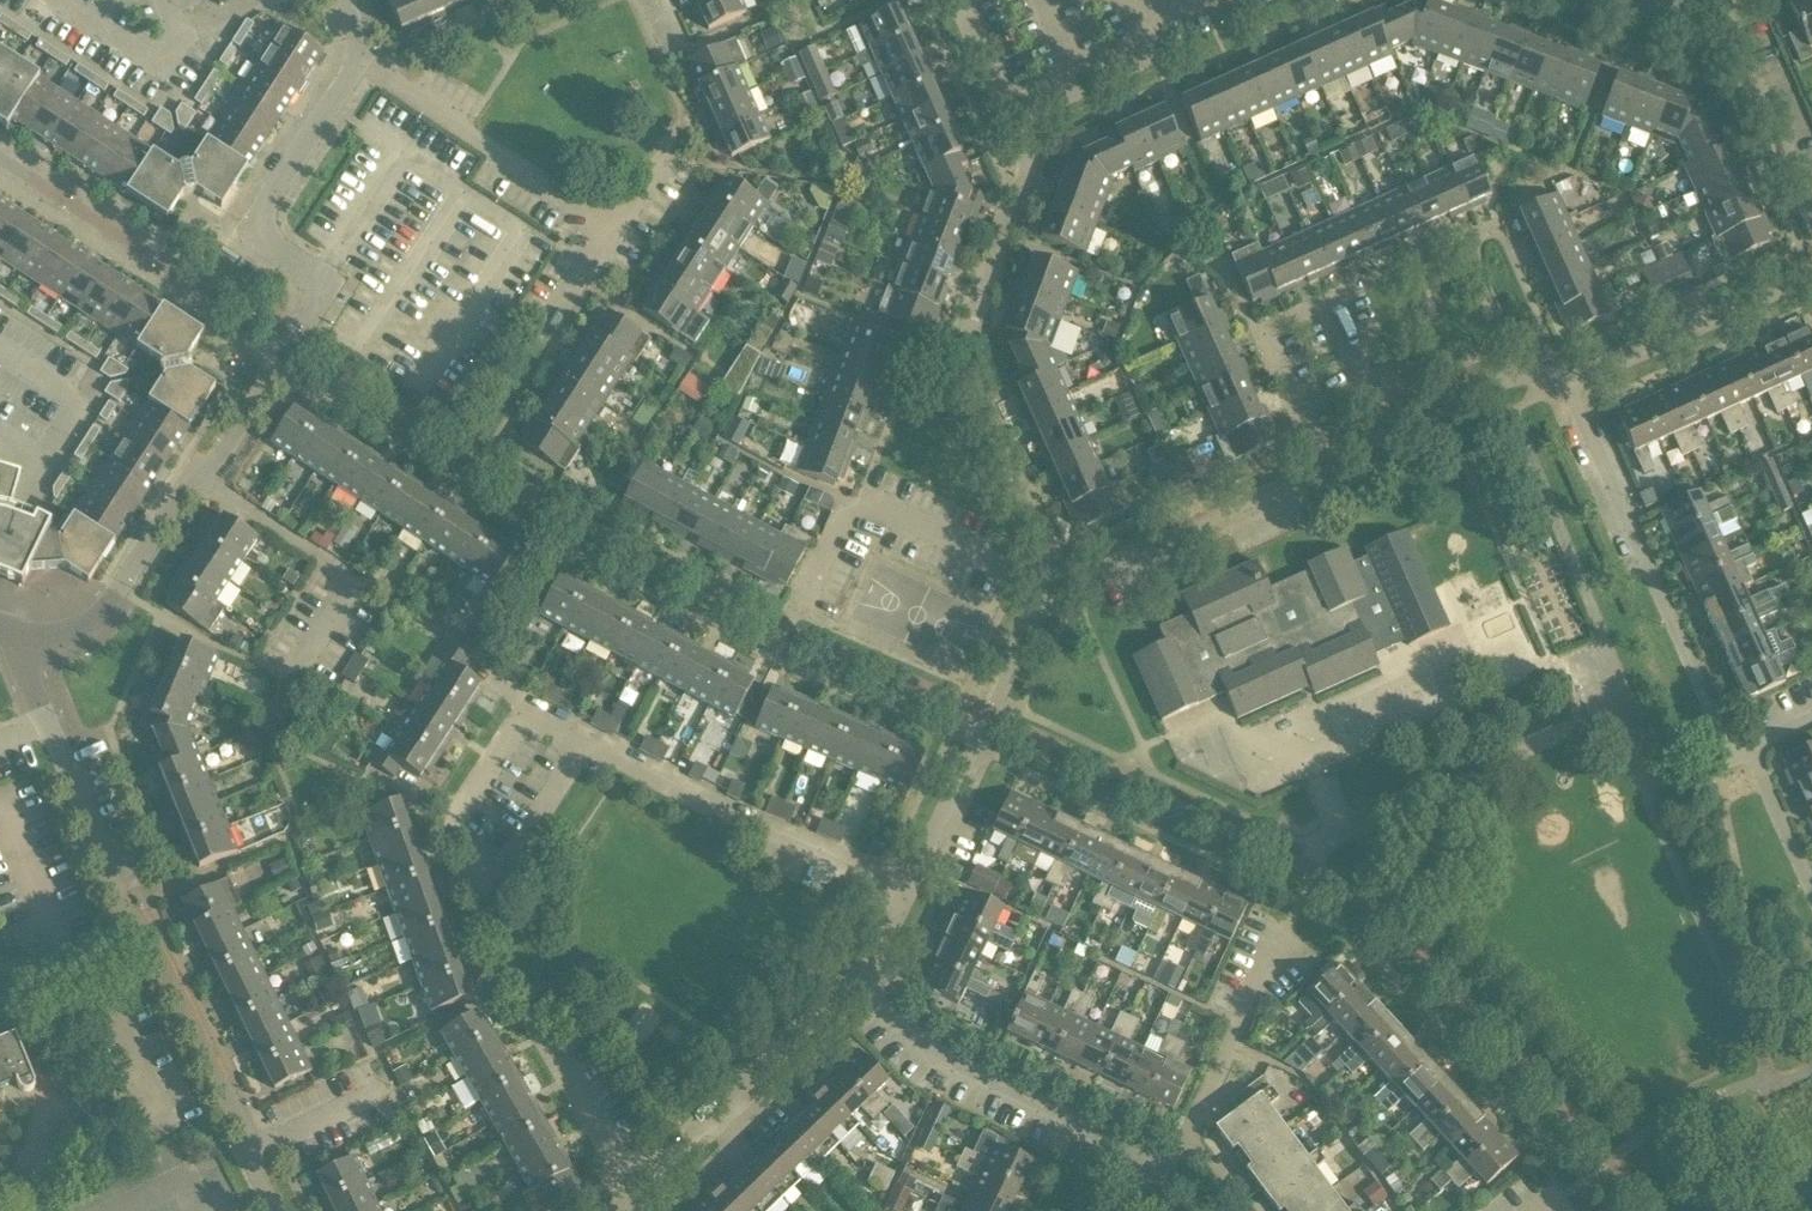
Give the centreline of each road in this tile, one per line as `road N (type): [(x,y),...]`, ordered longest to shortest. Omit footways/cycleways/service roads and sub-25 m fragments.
road 1 (residential): [(635,1185),(519,992),(462,836),(462,810),(524,714),(703,809),(903,897)]
road 2 (residential): [(197,476),(222,455),(331,283),(250,231),(358,63)]
road 3 (residential): [(1064,586),(961,348),(1031,160),(1014,118)]
road 4 (residential): [(1749,749),(1732,756),(1565,384)]
road 5 (residential): [(1162,1185),(1139,1150),(934,1052),(858,976)]
road 6 (residential): [(1323,464),(1265,333),(1331,303),(1387,432)]
road 7 (residential): [(903,897),(1038,606),(1064,586)]
road 8 (residential): [(273,1210),(247,1156),(244,1128),(150,936),(122,908)]
road 9 (residential): [(635,1185),(858,976)]
road 10 (residential): [(615,227),(358,63)]
road 11 (residential): [(12,633),(122,908)]
road 12 (residential): [(1064,586),(1323,464)]
road 13 (residential): [(1162,1185),(1282,931)]
road 14 (residential): [(1565,384),(1811,273)]
road 15 (residential): [(197,476),(99,617),(67,636),(12,633)]
road 16 (residential): [(1811,212),(1720,0)]
road 17 (residential): [(1014,118),(1141,60),(1149,16),(1184,0)]
road 18 (residential): [(1387,432),(1507,377),(1565,384)]
road 19 (residential): [(1811,891),(1749,749)]
road 20 (residential): [(1014,118),(961,0)]
road 21 (residential): [(546,333),(615,227)]

